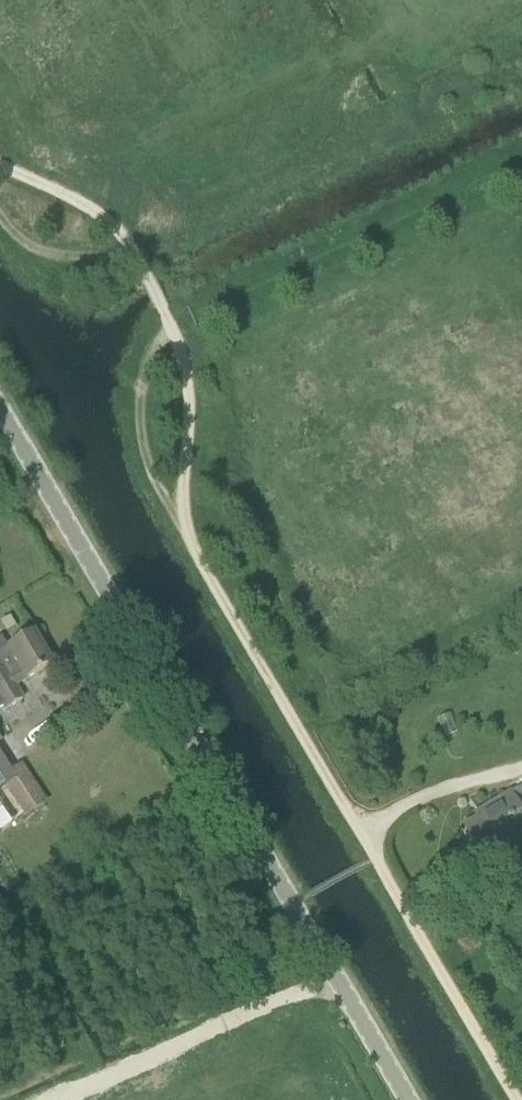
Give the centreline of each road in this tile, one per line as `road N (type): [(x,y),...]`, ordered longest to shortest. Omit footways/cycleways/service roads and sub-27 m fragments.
road 1 (unclassified): [(0,165),(101,217),(138,264),(181,353),(187,537),(515,1099)]
road 2 (tertiary): [(409,1099),(0,409)]
road 3 (track): [(61,1099),(336,977)]

